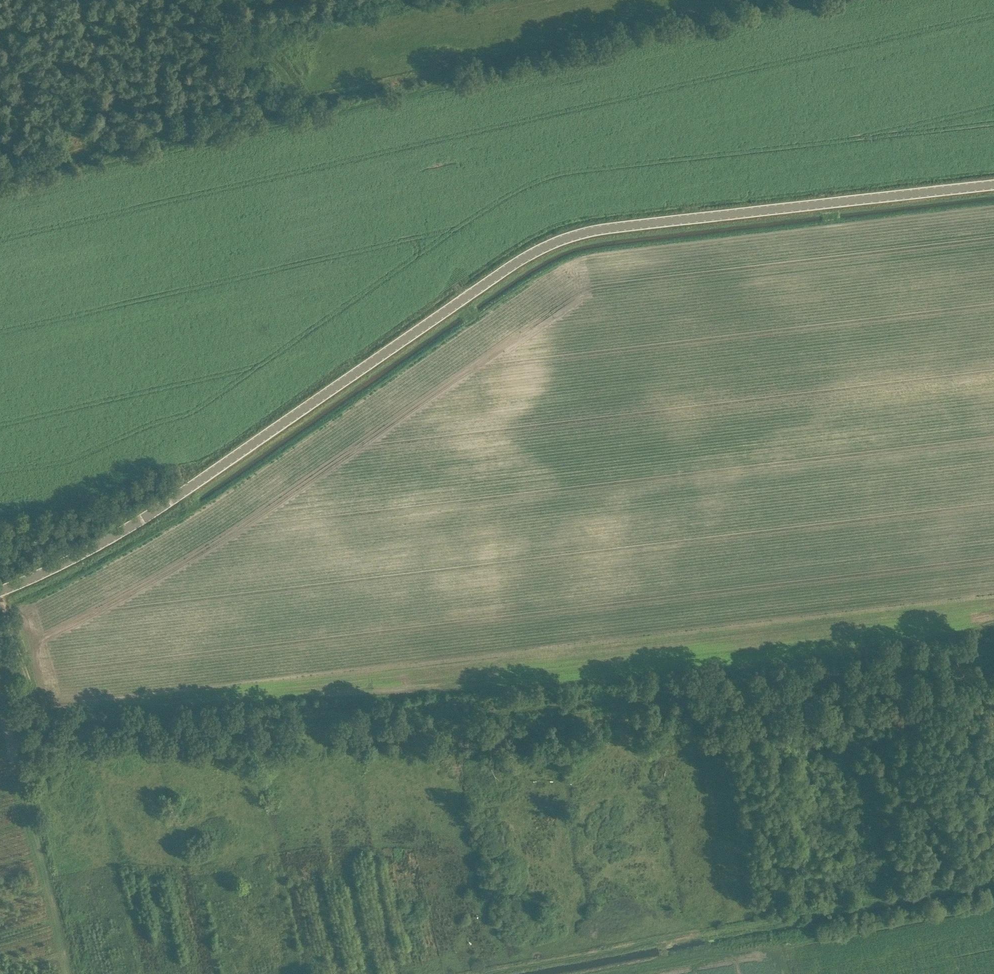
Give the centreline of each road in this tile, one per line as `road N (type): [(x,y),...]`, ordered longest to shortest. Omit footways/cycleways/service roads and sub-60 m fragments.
road 1 (unclassified): [(0,597),(150,516),(573,231),(993,186)]
road 2 (track): [(0,602),(38,716),(424,710),(748,679),(993,641)]

